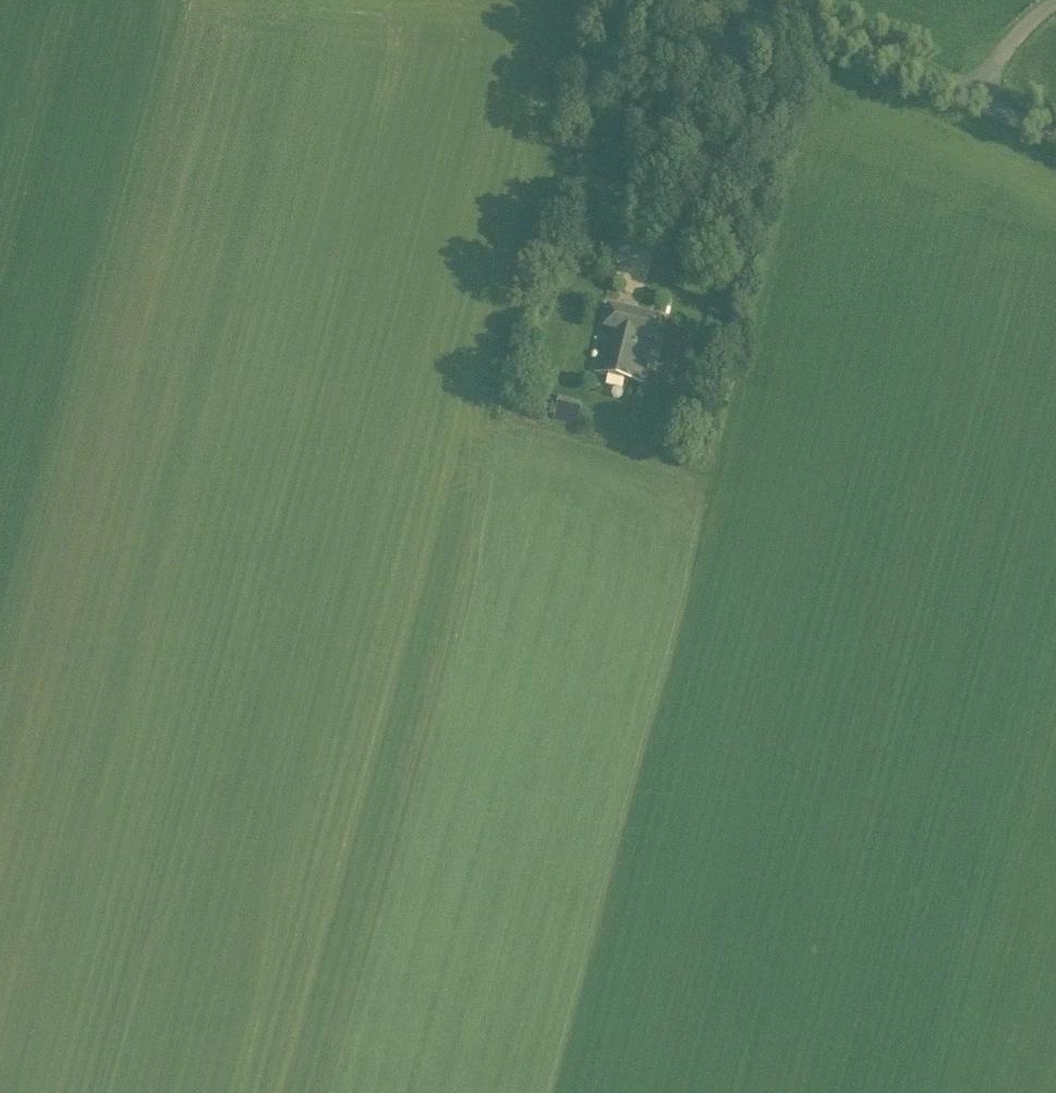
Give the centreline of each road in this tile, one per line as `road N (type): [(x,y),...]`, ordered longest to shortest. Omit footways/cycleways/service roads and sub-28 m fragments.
road 1 (unclassified): [(972,104),(727,0)]
road 2 (residential): [(972,104),(990,66),(1055,2)]

